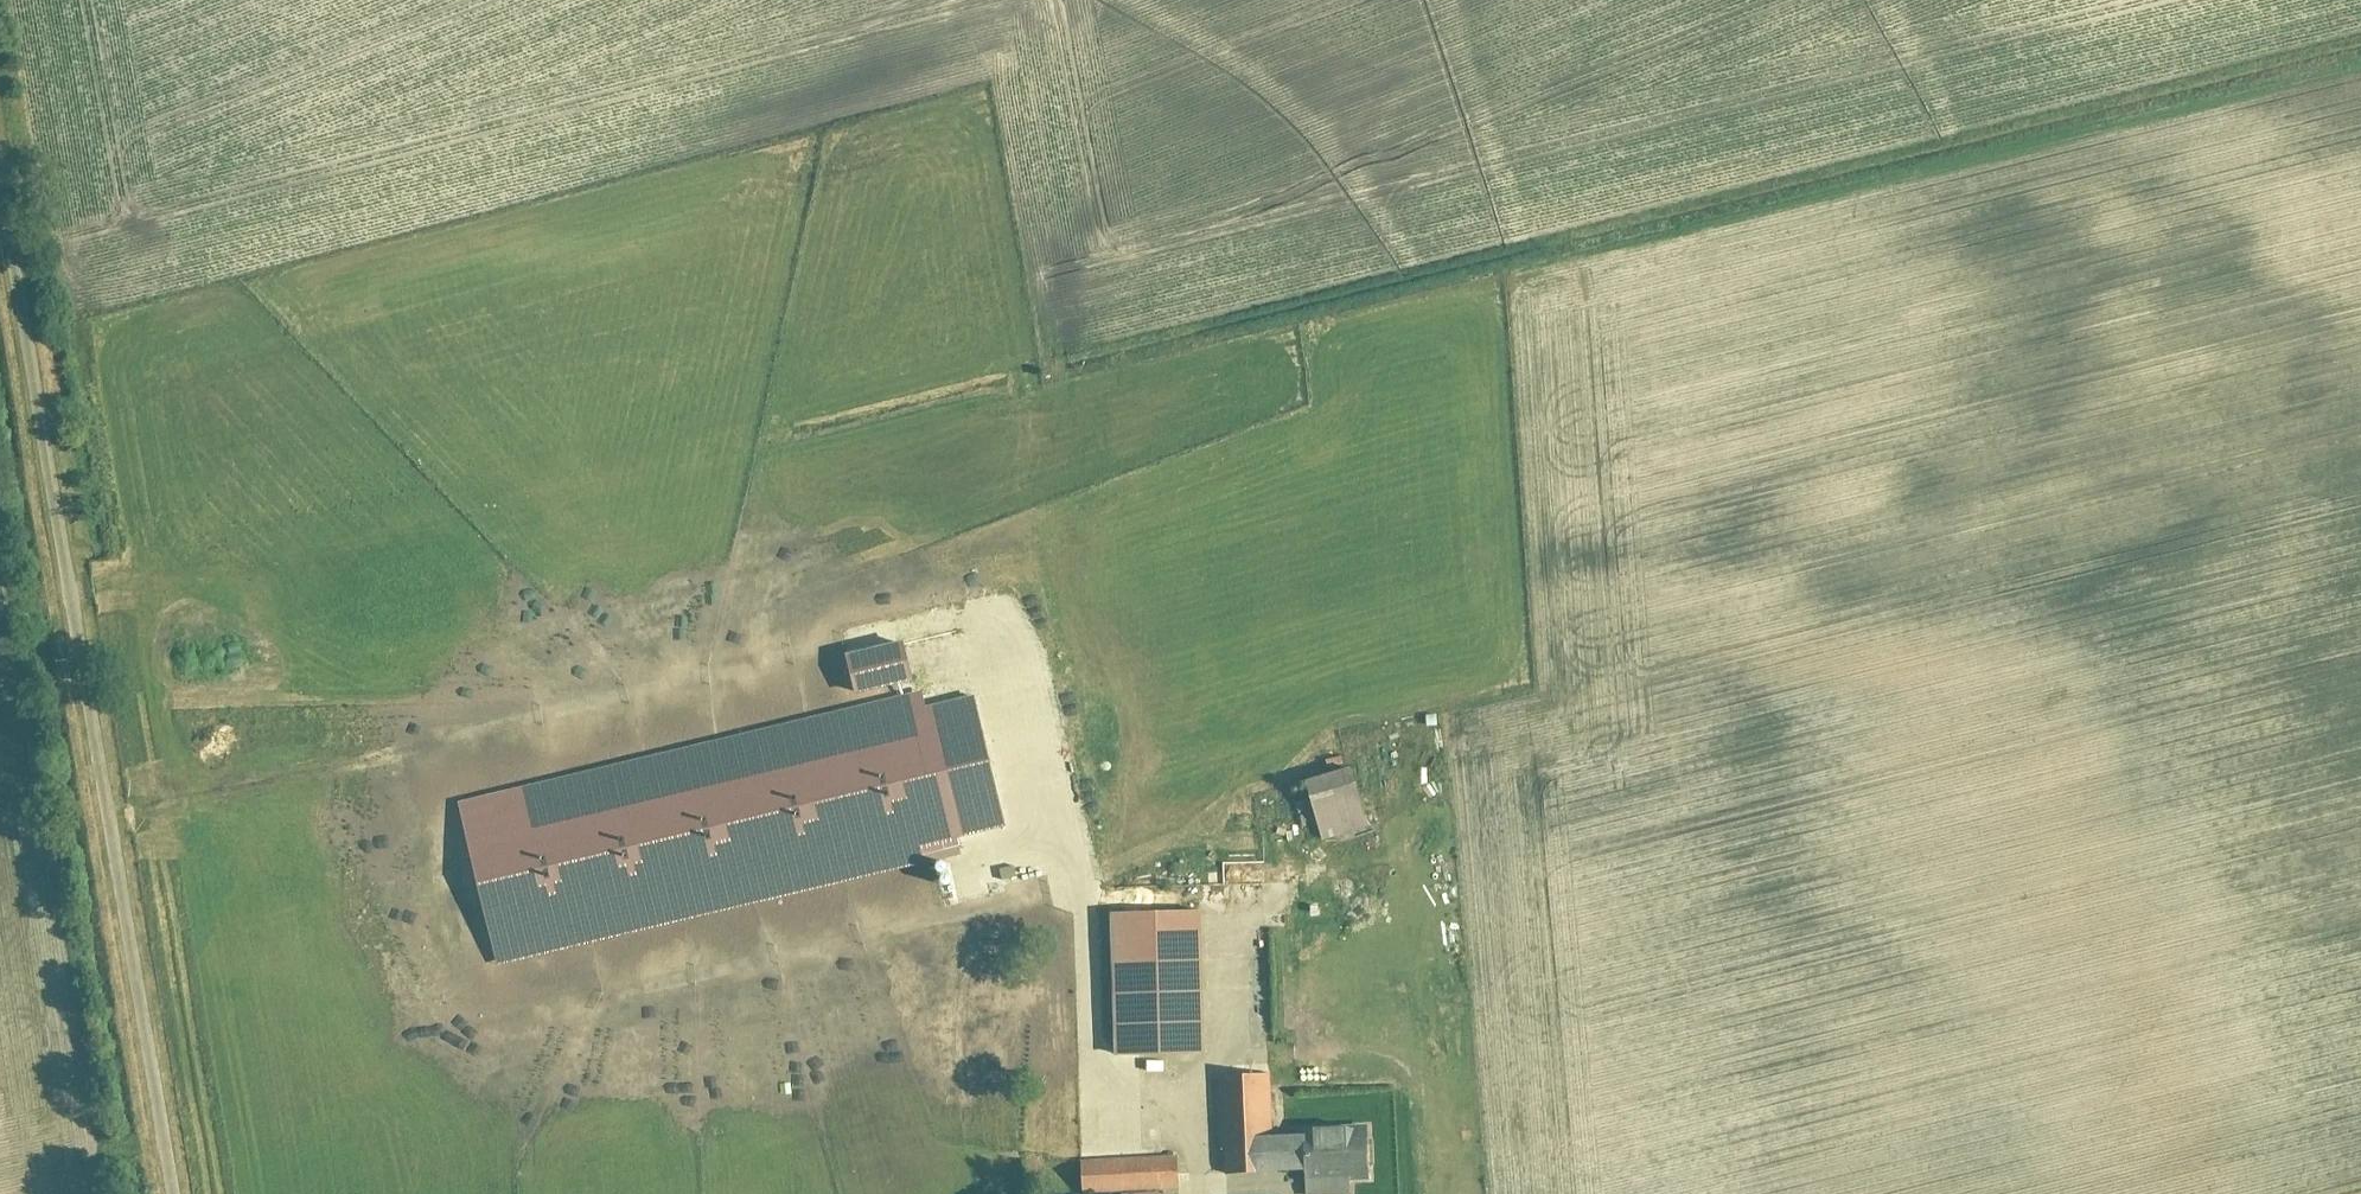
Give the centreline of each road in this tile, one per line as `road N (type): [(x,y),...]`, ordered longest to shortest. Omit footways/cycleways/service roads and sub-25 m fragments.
road 1 (residential): [(168,1193),(0,198)]

